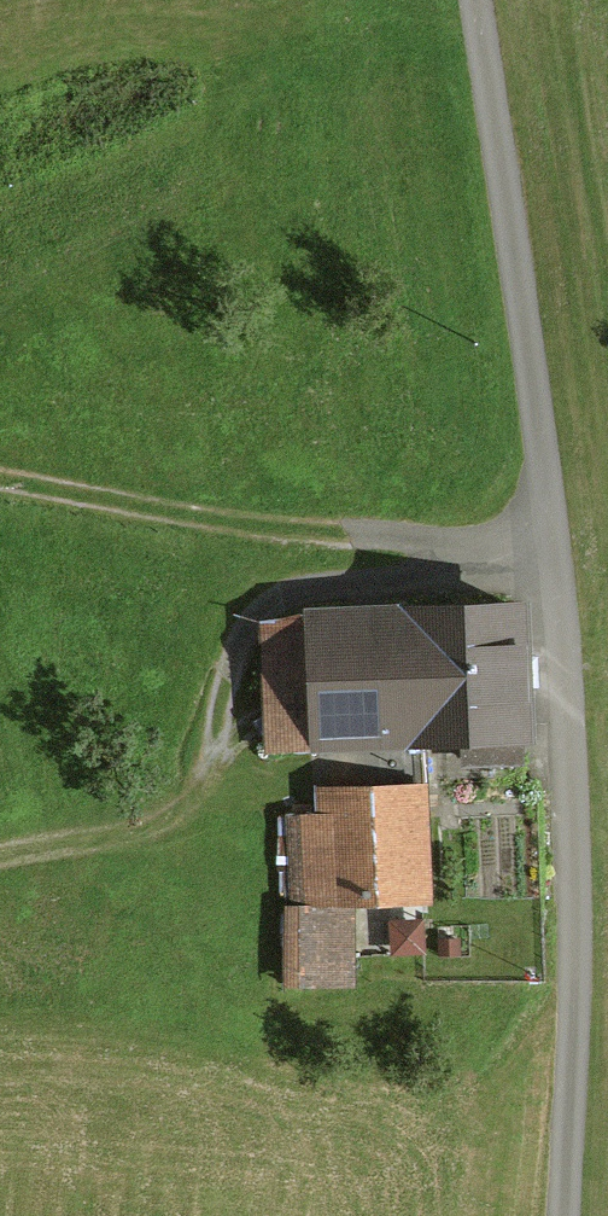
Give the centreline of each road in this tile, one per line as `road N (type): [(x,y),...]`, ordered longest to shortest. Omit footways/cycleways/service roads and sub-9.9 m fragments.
road 1 (track): [(563,1215),(570,767),(553,538),(471,0)]
road 2 (track): [(0,857),(140,832),(196,783),(241,630),(288,596),(553,538)]
road 3 (track): [(0,479),(327,537),(553,538)]

